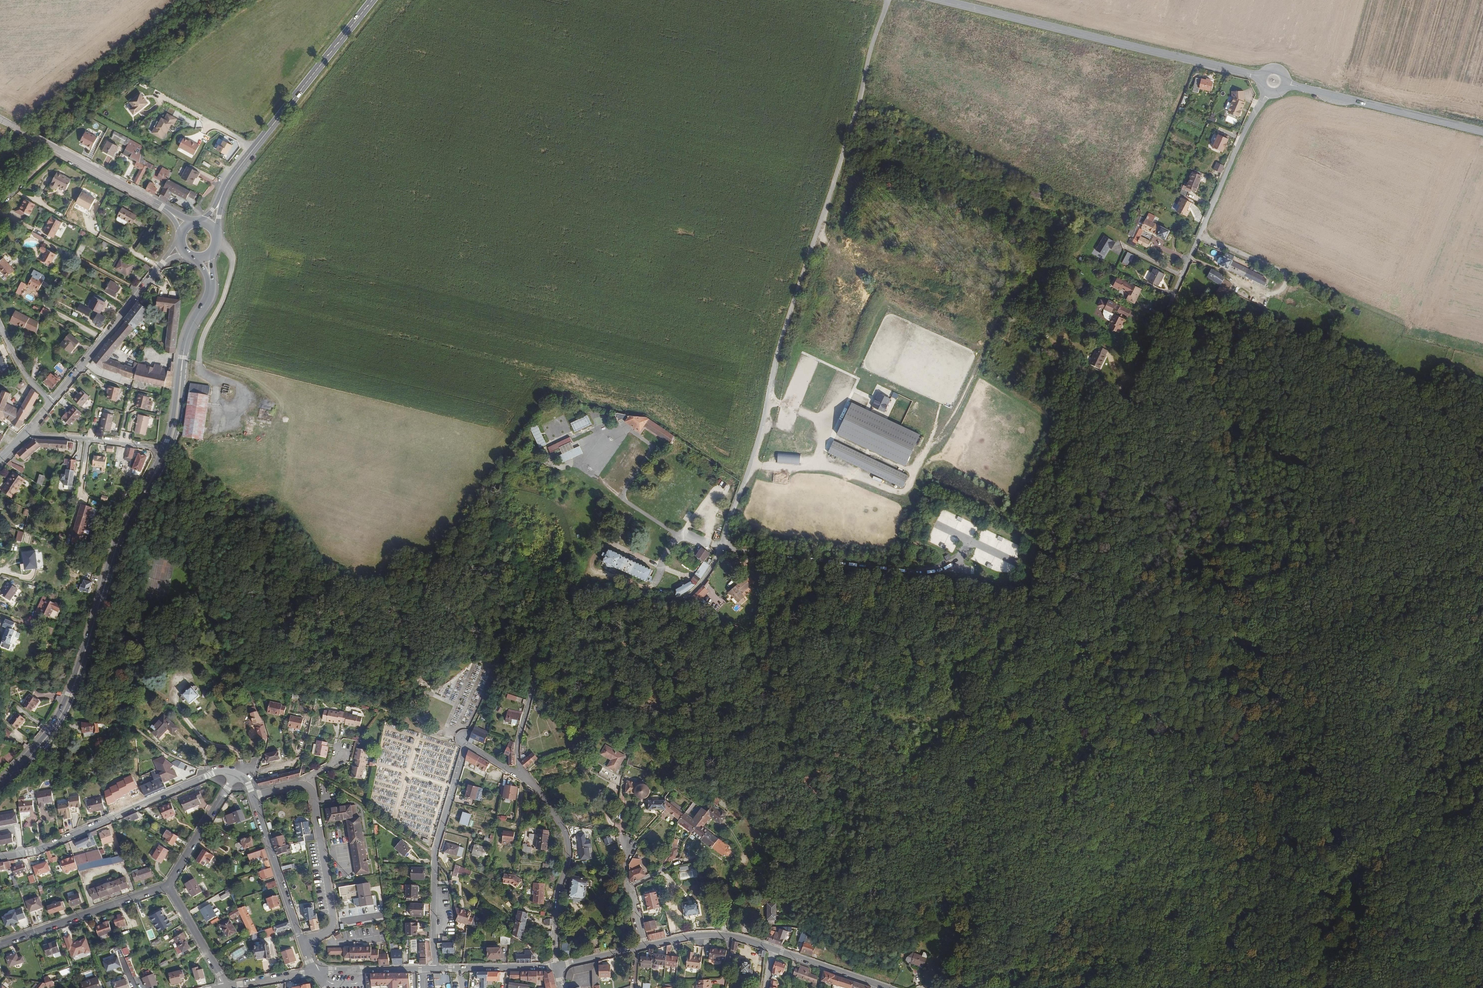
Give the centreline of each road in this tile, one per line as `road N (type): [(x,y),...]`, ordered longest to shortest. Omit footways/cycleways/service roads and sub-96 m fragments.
road 1 (track): [(1233,987),(1249,797),(1237,567),(1248,543),(1236,520),(1225,373),(1197,341),(1156,340),(1236,307),(1270,312),(1293,326),(1311,345),(1348,452),(1482,578)]
road 2 (track): [(968,715),(1026,687),(1119,605),(1125,691),(1182,740),(1212,822),(1195,934),(1185,936),(1154,903),(1105,900),(1077,916),(1007,982)]
road 3 (unclassified): [(722,542),(888,0)]
road 4 (primary): [(0,785),(63,711),(120,538),(166,453)]
road 5 (unclassified): [(722,542),(708,574),(684,599),(616,601),(552,625),(538,650),(519,775)]
road 6 (residential): [(1182,275),(1125,414),(1119,605)]
road 7 (tertiary): [(1261,78),(938,0)]
road 8 (primary): [(219,204),(373,0)]
road 9 (residential): [(0,858),(52,845),(215,774),(236,775)]
road 10 (residential): [(436,968),(435,854),(466,746)]
road 11 (residential): [(557,967),(565,833),(519,775)]
road 12 (tertiary): [(1482,131),(1285,84)]
road 13 (residential): [(299,785),(313,792),(334,919),(328,932),(303,942)]
road 14 (residential): [(165,260),(51,402)]
road 15 (primary): [(166,453),(185,344),(211,278)]
road 16 (residential): [(0,945),(168,886)]
road 17 (residential): [(253,797),(303,942)]
road 18 (residential): [(1268,93),(1201,230)]
road 19 (residential): [(166,453),(28,434)]
road 20 (secondary): [(57,150),(173,215)]
road 21 (tertiary): [(643,947),(700,935),(772,949)]
road 22 (residential): [(168,886),(236,775)]
road 23 (tertiary): [(772,949),(887,987)]
road 24 (tertiary): [(436,968),(315,972)]
road 25 (tertiary): [(557,967),(436,968)]

